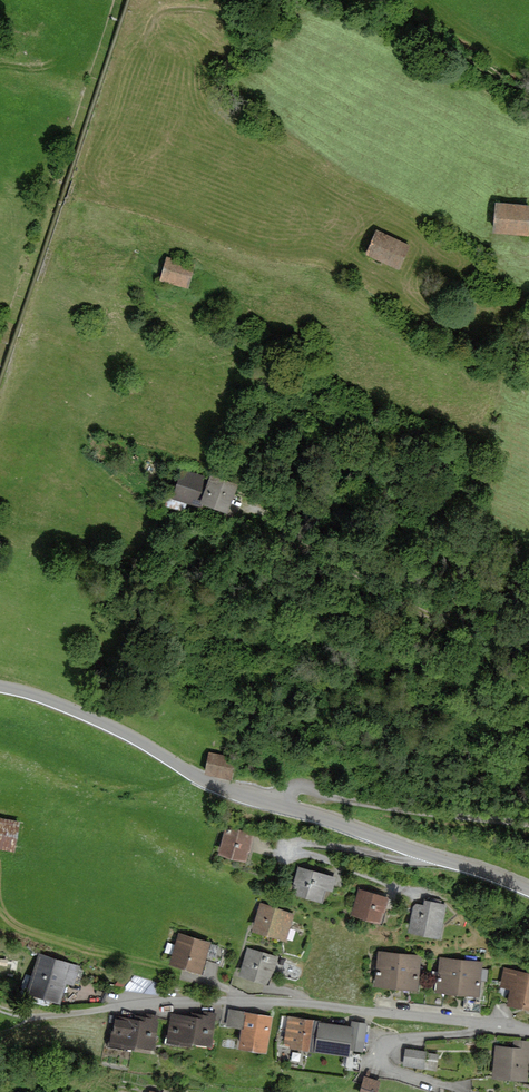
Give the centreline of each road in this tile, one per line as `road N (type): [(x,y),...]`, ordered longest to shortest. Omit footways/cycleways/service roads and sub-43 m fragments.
road 1 (primary): [(0,335),(338,539),(528,693)]
road 2 (unclassified): [(528,891),(228,791),(110,726),(0,687)]
road 3 (residential): [(481,1024),(300,1002),(139,1005),(47,1017),(0,1008)]
road 4 (track): [(528,690),(246,505)]
road 5 (residential): [(481,1024),(473,1032),(395,1037),(379,1049),(385,1067),(466,1091)]
road 6 (track): [(347,0),(528,97)]

